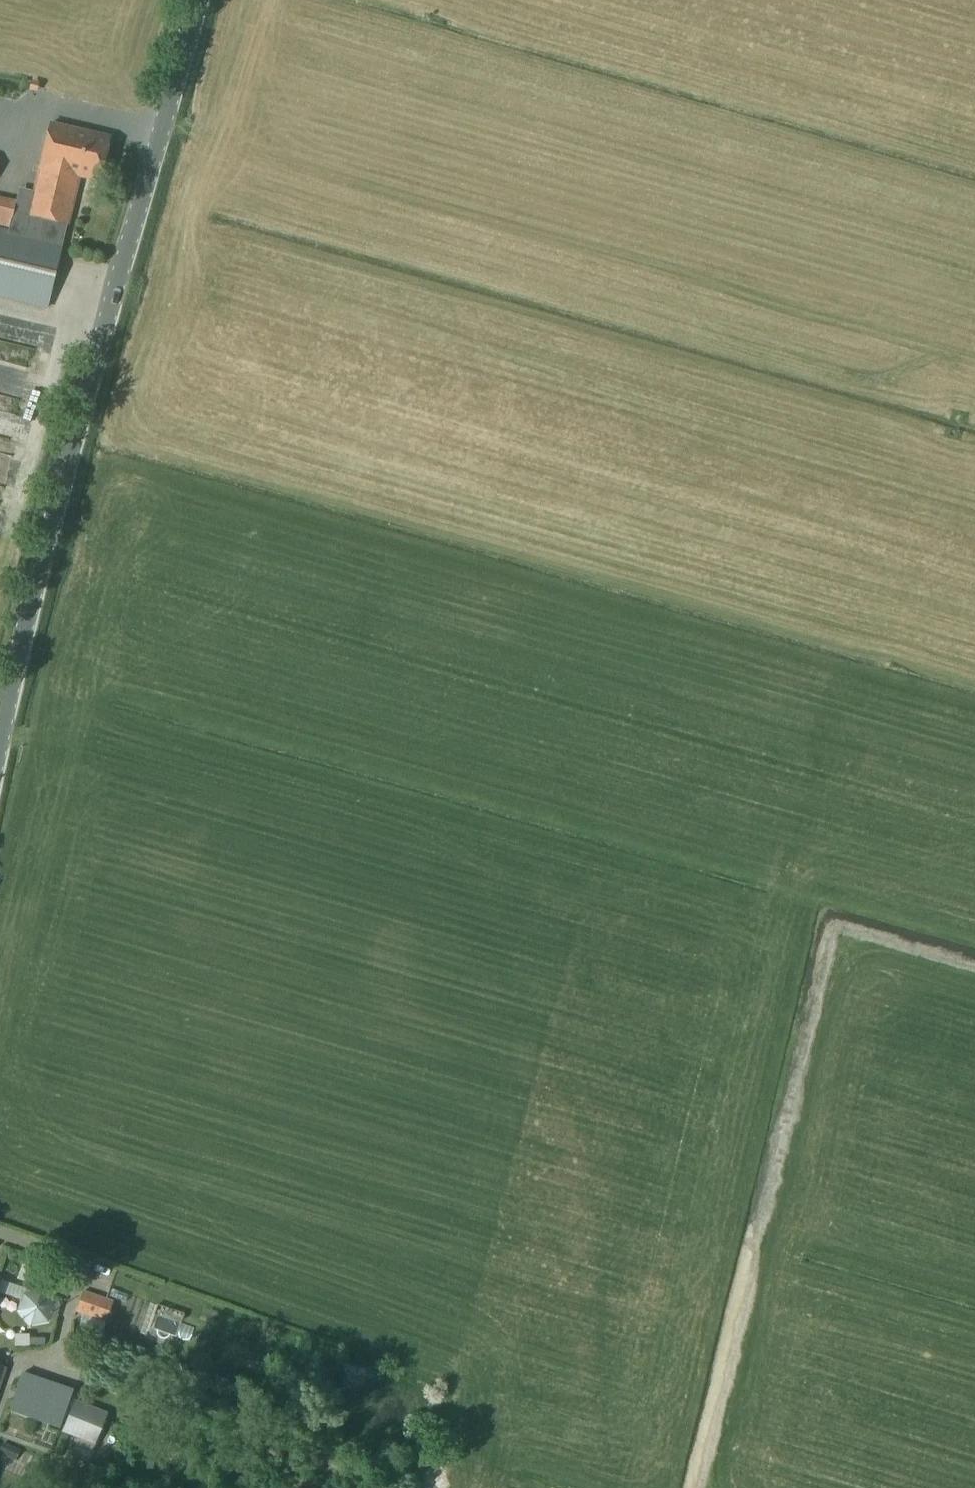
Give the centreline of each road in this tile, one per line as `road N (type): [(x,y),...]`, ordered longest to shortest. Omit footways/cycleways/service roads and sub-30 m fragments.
road 1 (tertiary): [(0,741),(201,0)]

